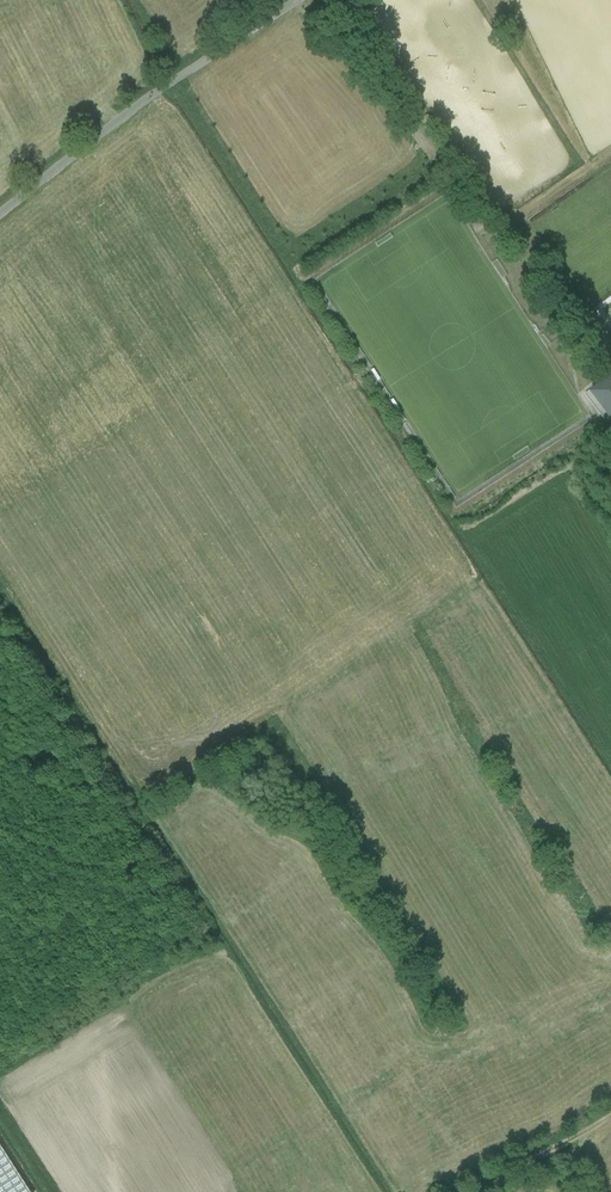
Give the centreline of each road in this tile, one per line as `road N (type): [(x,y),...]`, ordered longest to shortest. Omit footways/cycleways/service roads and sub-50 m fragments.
road 1 (residential): [(0,216),(127,112),(299,0)]
road 2 (track): [(485,1191),(610,1108)]

